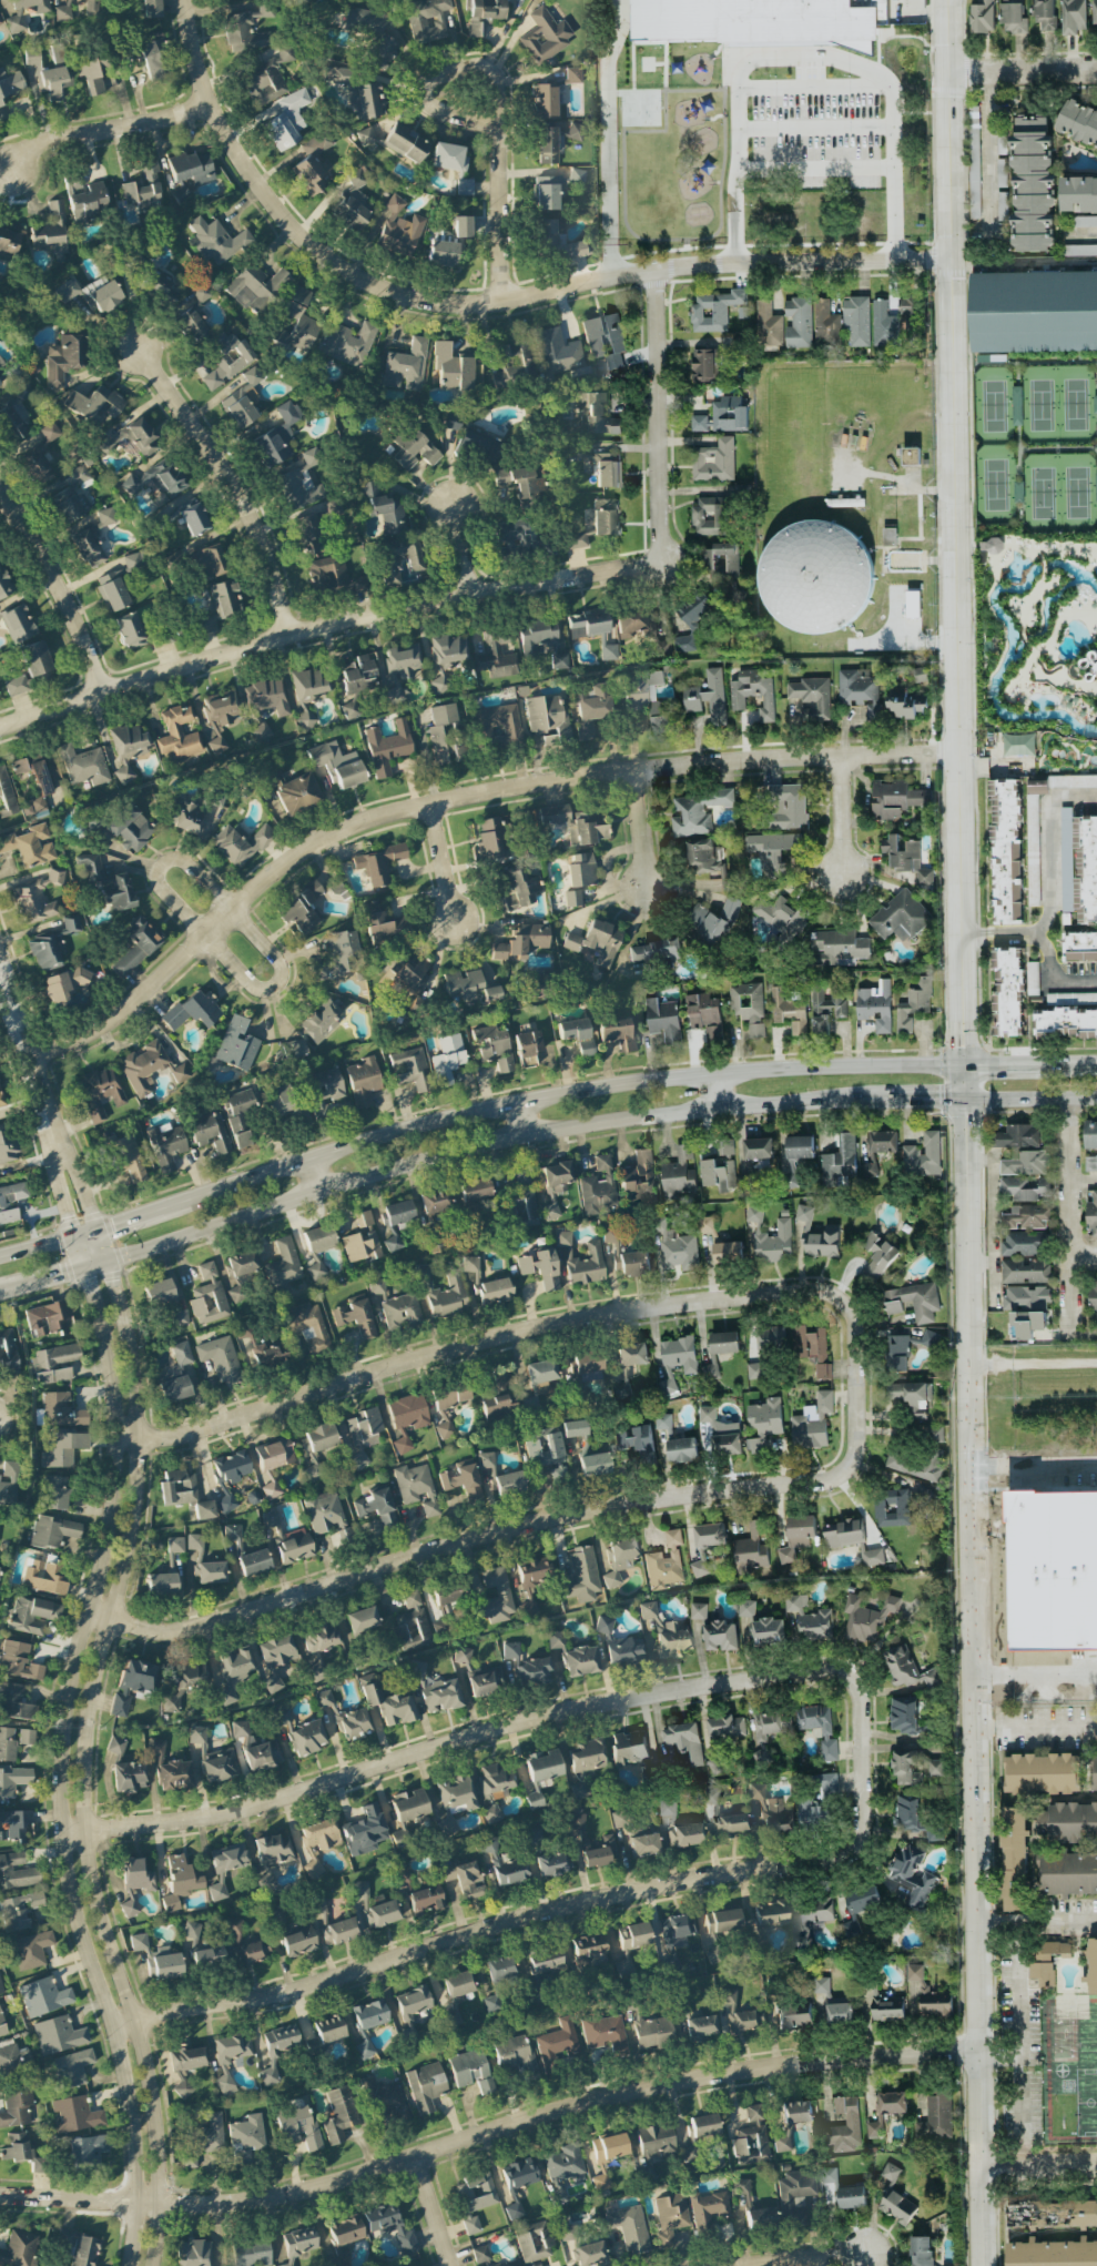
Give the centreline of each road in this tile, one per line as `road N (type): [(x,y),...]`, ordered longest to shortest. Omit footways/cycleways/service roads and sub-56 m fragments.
road 1 (tertiary): [(978,2265),(947,0)]
road 2 (tertiary): [(153,2265),(161,2204),(153,2107),(135,2022),(99,1918),(82,1793),(91,1707),(132,1524),(139,1440),(126,1329),(94,1228)]
road 3 (residential): [(764,1295),(832,1294),(854,1313),(859,1437),(847,1467),(829,1479),(485,1538),(185,1632),(85,1612)]
road 4 (tertiary): [(83,1265),(106,1348),(116,1439),(113,1499),(63,1713),(59,1789),(71,1902),(126,2090),(138,2202),(131,2265)]
road 5 (residential): [(33,1061),(143,1000),(311,849),(387,813),(634,768),(772,755),(954,753)]
road 6 (residential): [(0,2194),(182,2206),(274,2199),(525,2121),(689,2080),(860,2058),(975,2060)]
road 7 (residential): [(187,0),(214,108),(274,204),(312,245),(403,295),(458,305),(725,261),(949,256)]
road 8 (residential): [(864,1774),(856,1687),(823,1671),(764,1675),(531,1719),(219,1817),(61,1834)]
road 9 (residential): [(864,1774),(860,1847),(831,1861),(639,1890),(296,1992),(112,2029)]
road 10 (residential): [(660,442),(662,549),(653,563),(293,635),(0,727)]
road 11 (secondary): [(104,1260),(524,1134),(717,1106),(878,1097)]
road 12 (secondary): [(961,1066),(712,1074),(599,1089),(388,1134),(185,1198)]
road 13 (residential): [(764,1295),(553,1326),(456,1348),(217,1426),(116,1439)]
road 14 (residential): [(499,132),(430,108),(423,98),(426,80),(478,72),(498,87),(499,132),(502,300)]
road 15 (residential): [(129,346),(202,432),(255,519),(293,635)]
road 16 (residential): [(1063,1099),(1070,1335)]
road 17 (residential): [(1096,796),(1046,797),(1040,922),(1030,931),(986,932)]
road 18 (residential): [(0,491),(59,584),(105,689)]
road 19 (residential): [(214,108),(33,148),(7,173)]
road 20 (residential): [(206,939),(154,883),(161,866),(182,867),(228,915)]
road 21 (residential): [(228,915),(275,963),(277,982),(252,988),(206,939)]
road 22 (residential): [(0,961),(51,1129)]
road 23 (residential): [(656,269),(660,442)]
road 24 (residential): [(947,71),(1096,70)]
road 25 (secondary): [(961,1097),(1096,1098)]
road 26 (residential): [(634,768),(647,888)]
road 27 (residential): [(976,2167),(1096,2165)]

